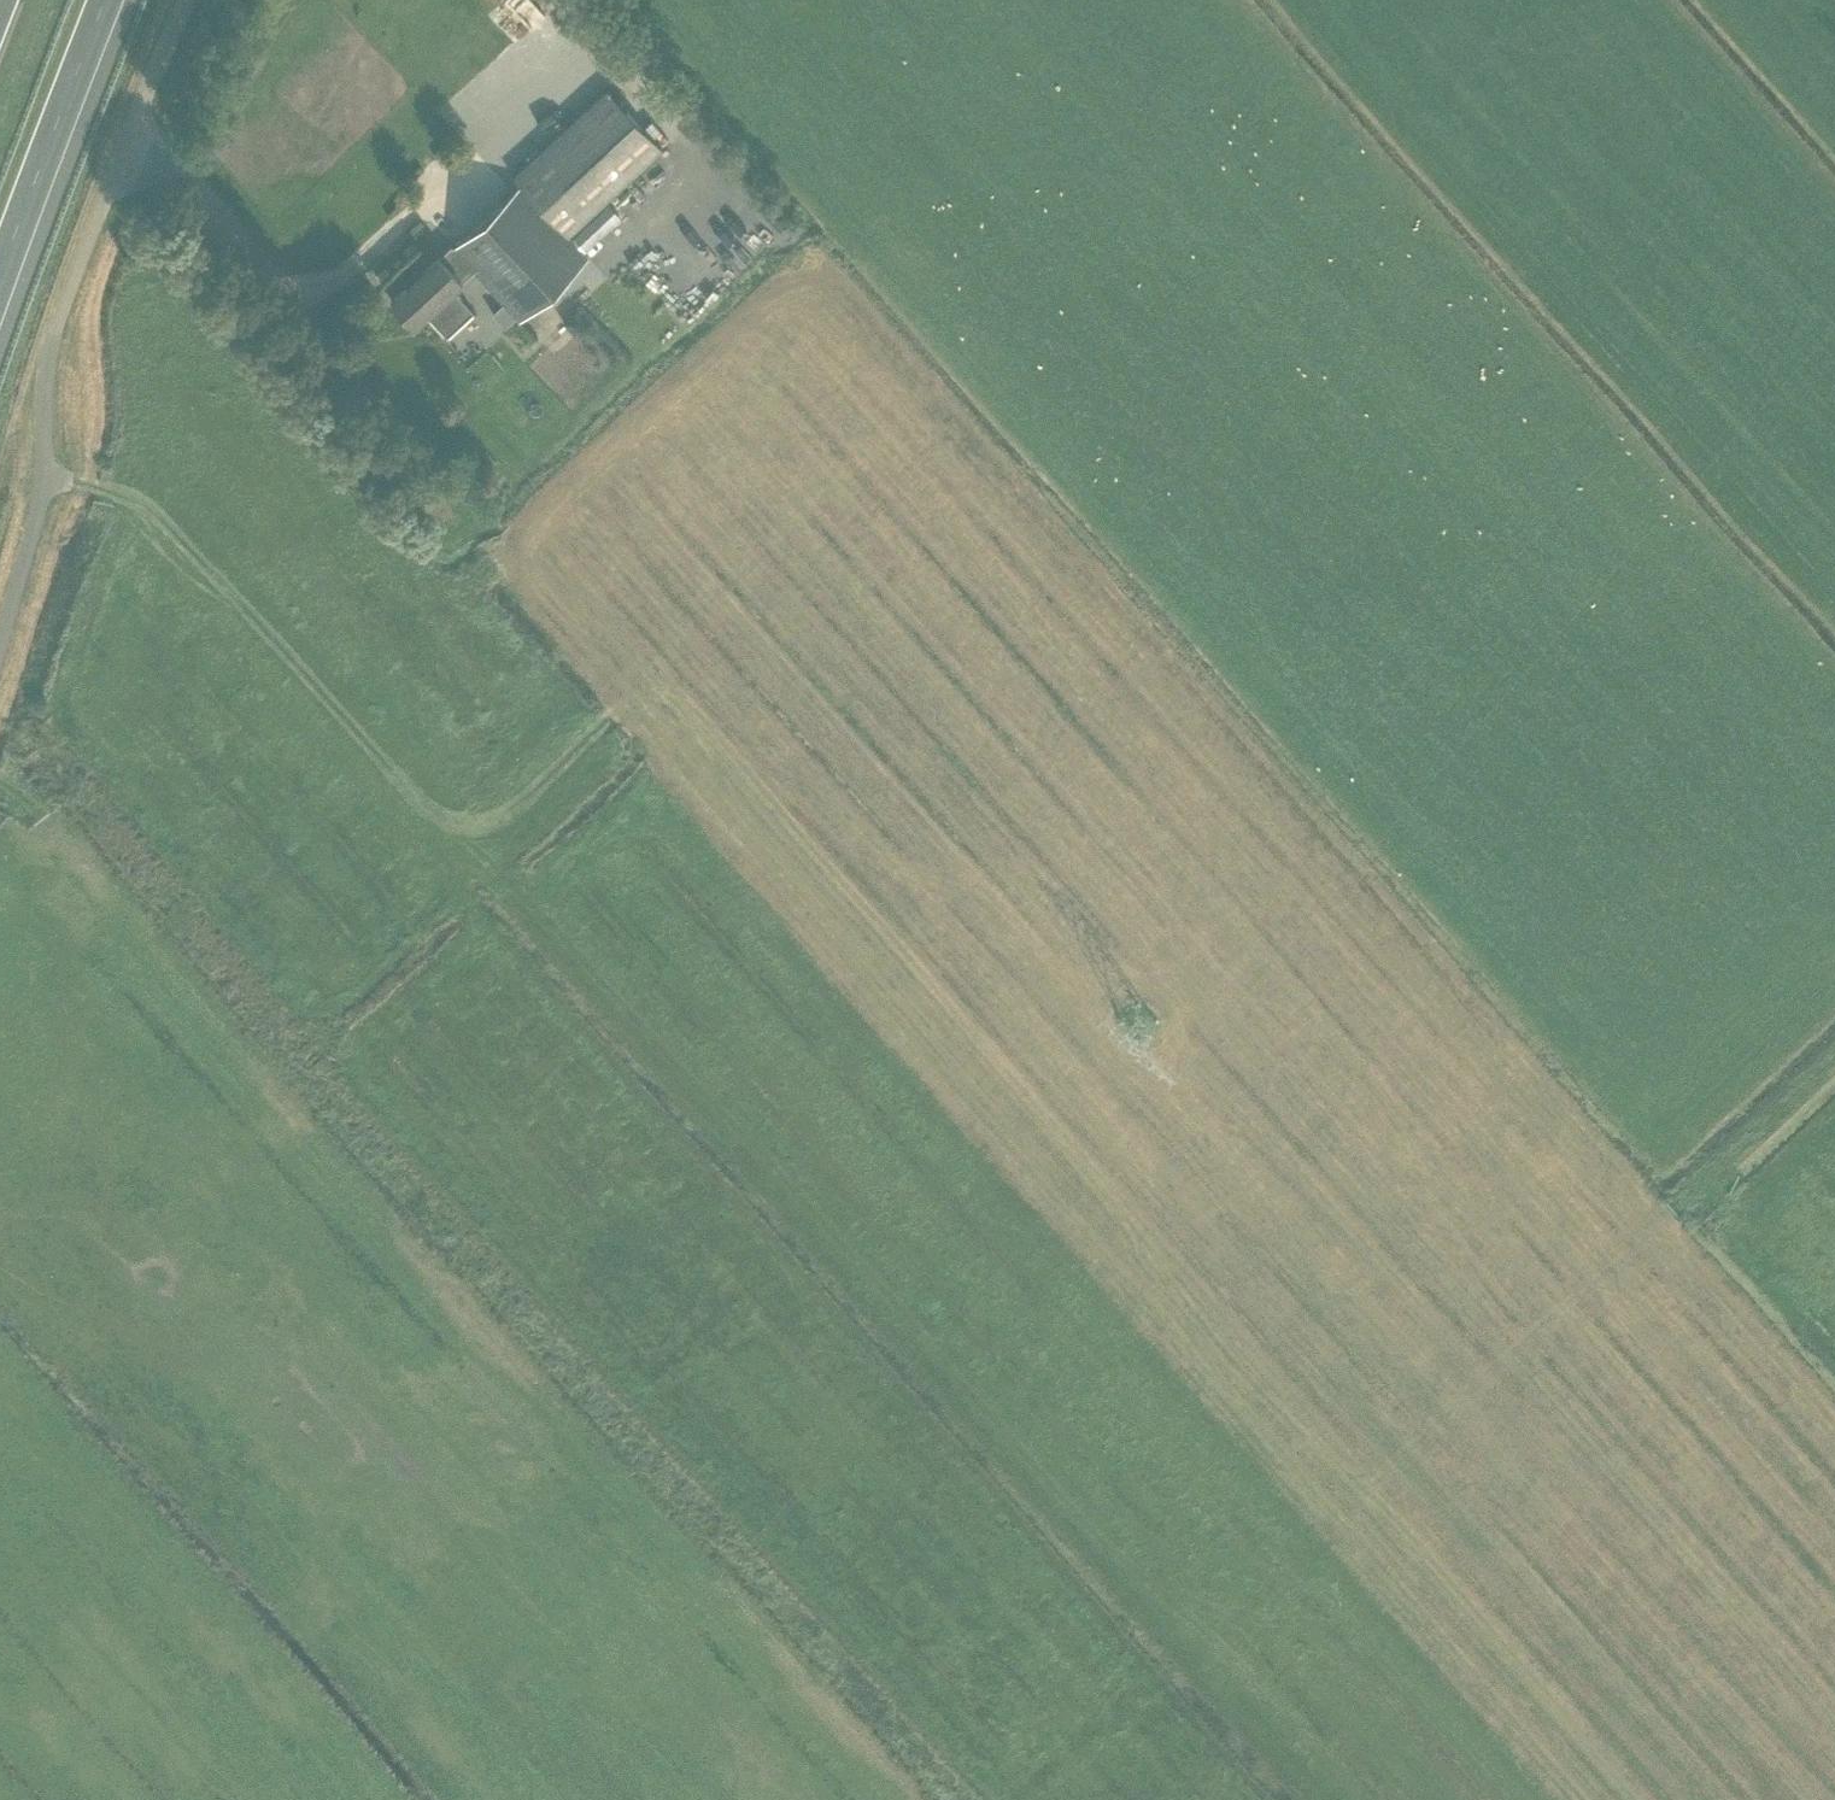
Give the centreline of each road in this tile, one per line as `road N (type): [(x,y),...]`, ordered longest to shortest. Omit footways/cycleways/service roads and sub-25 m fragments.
road 1 (unclassified): [(0,636),(38,504),(54,332),(185,0)]
road 2 (motorway): [(0,309),(111,0)]

